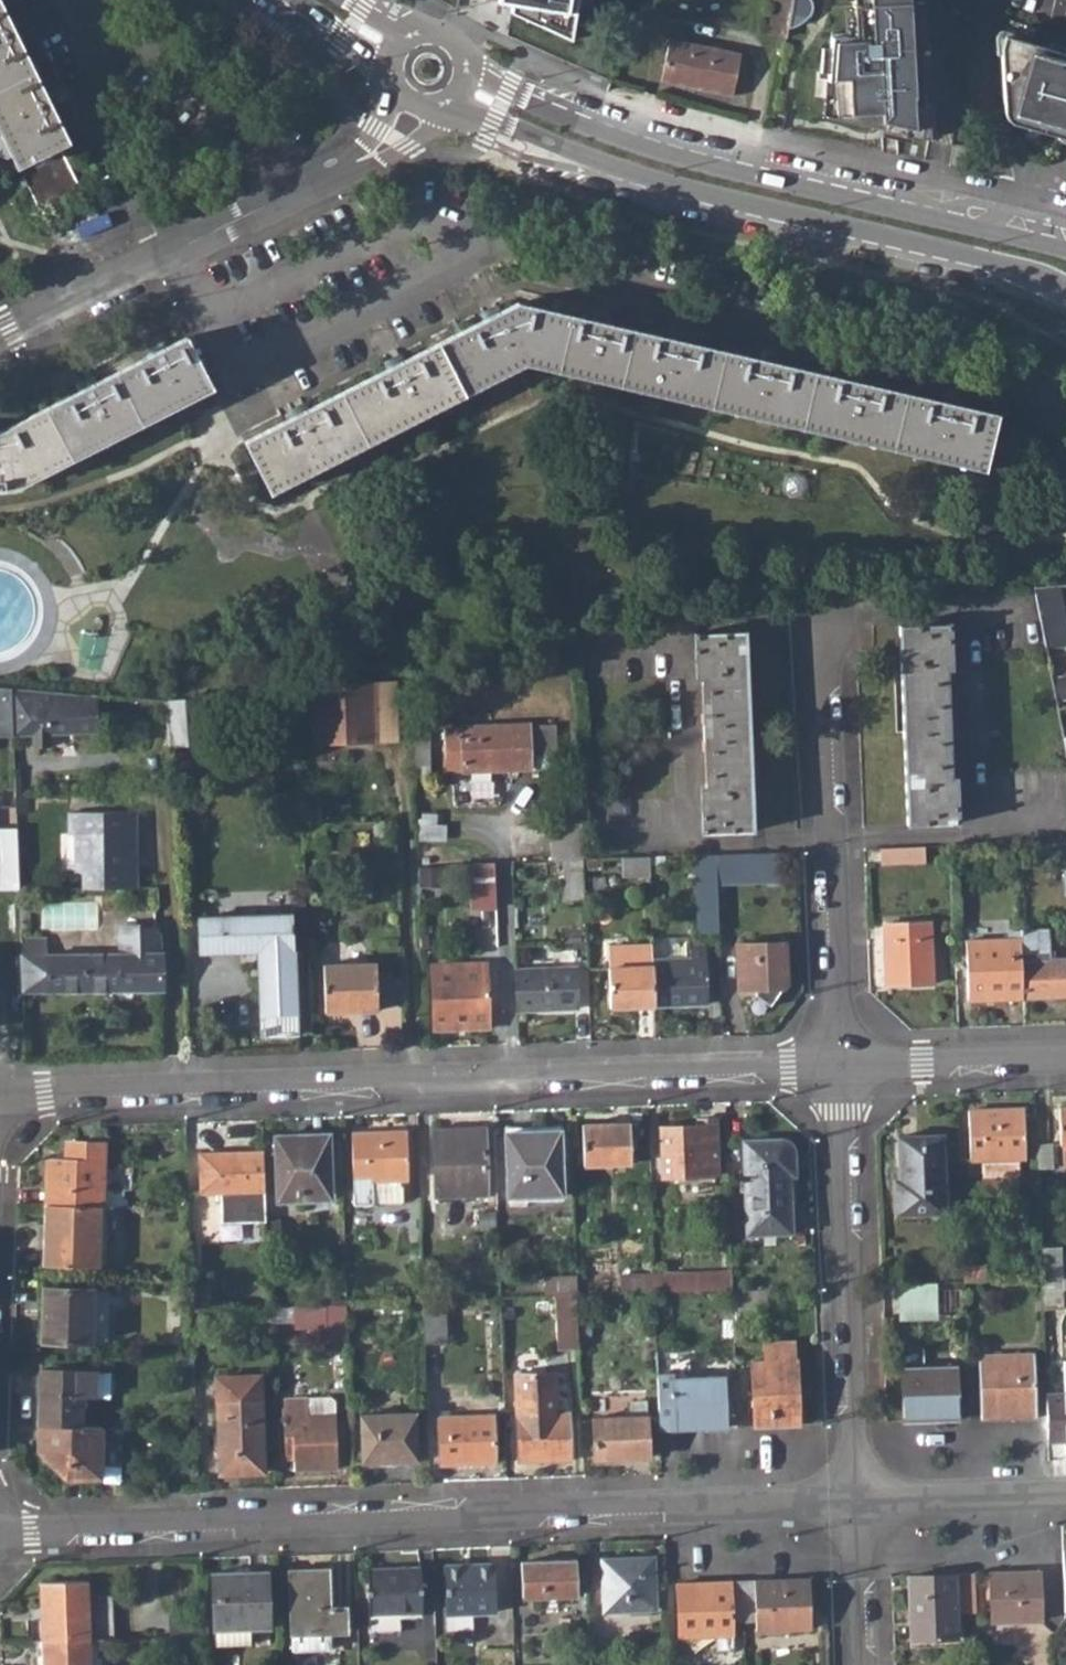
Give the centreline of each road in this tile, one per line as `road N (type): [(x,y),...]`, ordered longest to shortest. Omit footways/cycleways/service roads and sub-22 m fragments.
road 1 (residential): [(1065,420),(1045,390),(508,240),(253,379),(179,246)]
road 2 (residential): [(0,1533),(861,1502)]
road 3 (residential): [(0,1095),(841,1065)]
road 4 (secondary): [(435,97),(598,158),(986,260),(1065,296)]
road 5 (secondary): [(1065,250),(708,163),(505,89),(454,54)]
road 6 (residential): [(841,1065),(824,616)]
road 7 (residential): [(861,1502),(841,1065)]
road 8 (residential): [(415,94),(394,136),(179,246)]
road 9 (residential): [(179,246),(66,0)]
road 10 (residential): [(841,1065),(1065,1057)]
road 11 (residential): [(861,1502),(1065,1495)]
road 12 (residential): [(179,246),(0,333)]
road 13 (residential): [(869,1664),(861,1502)]
road 14 (secondary): [(296,0),(401,79)]

